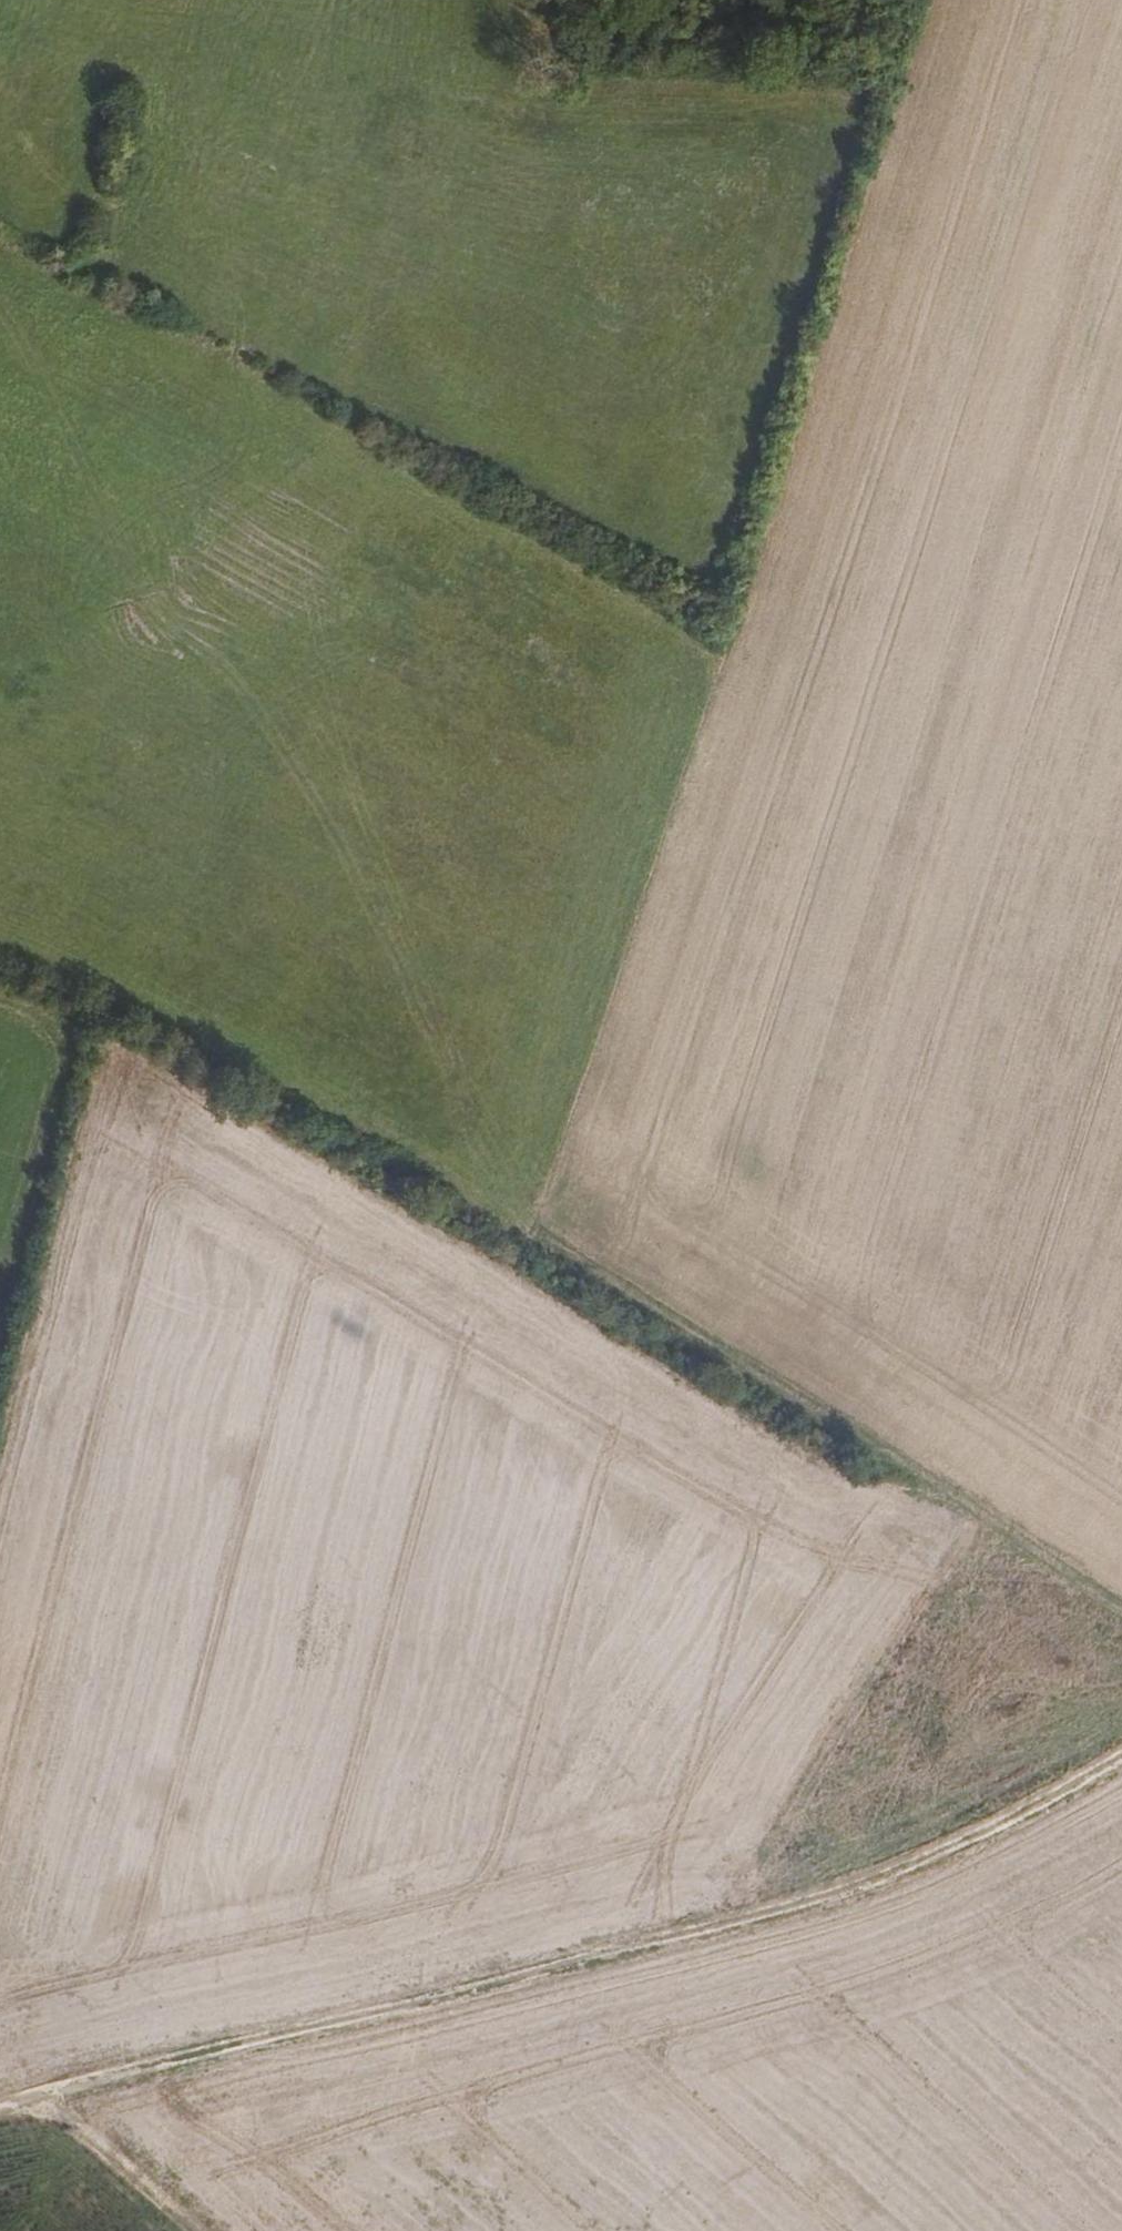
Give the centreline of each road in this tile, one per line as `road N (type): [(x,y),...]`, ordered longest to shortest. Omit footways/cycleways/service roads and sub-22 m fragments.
road 1 (track): [(1121,1619),(130,1018),(0,970)]
road 2 (track): [(0,2107),(796,1904),(994,1826),(1121,1756)]
road 3 (track): [(193,2230),(32,2096)]

